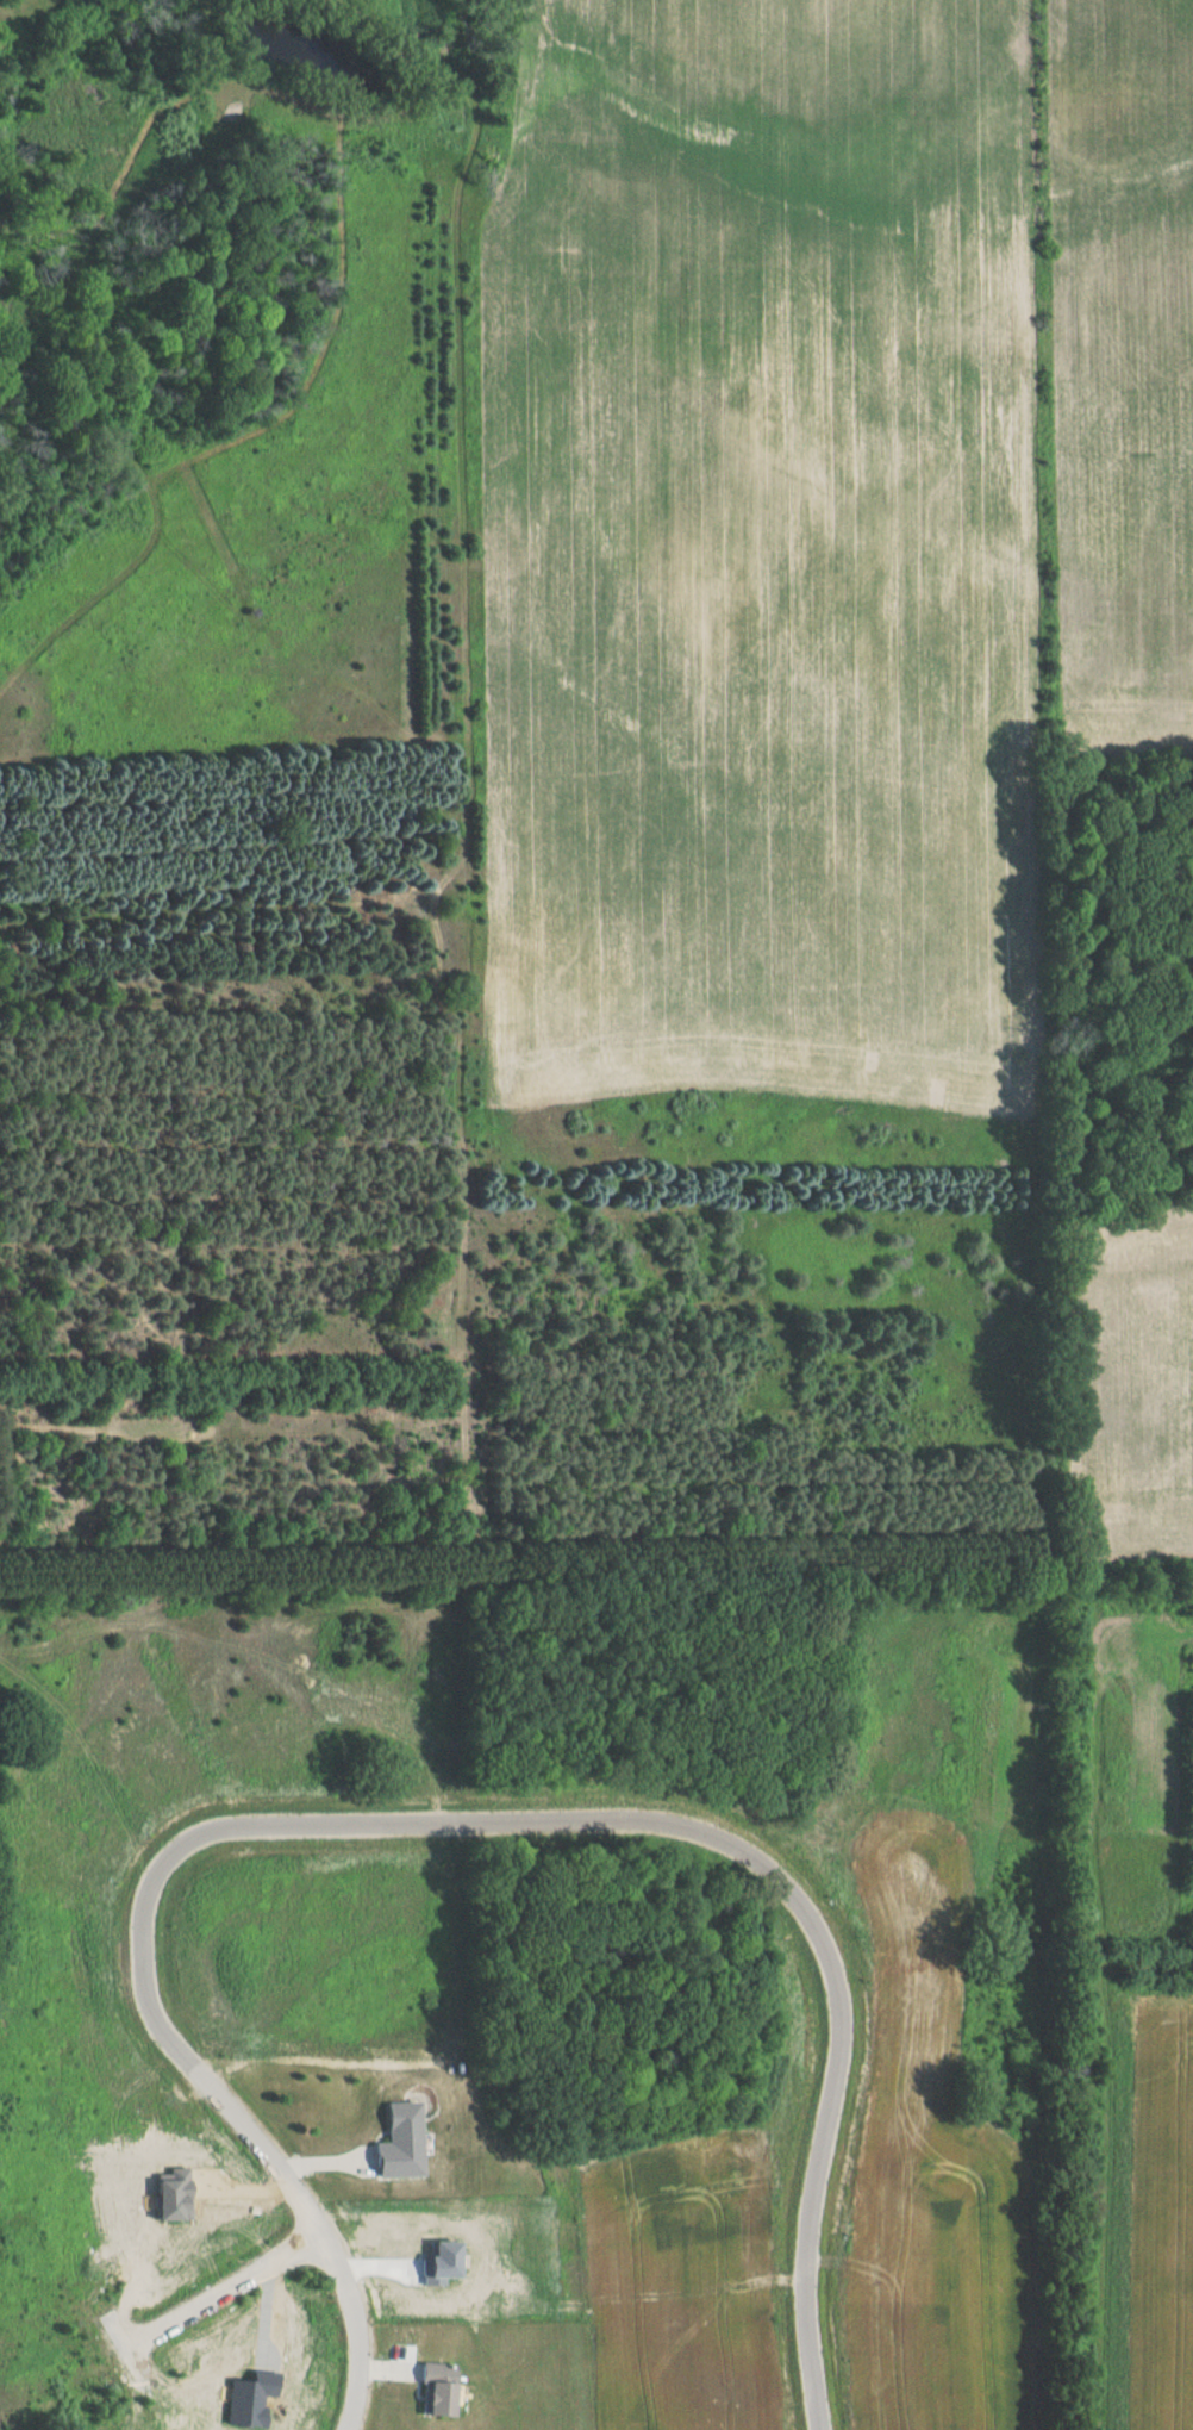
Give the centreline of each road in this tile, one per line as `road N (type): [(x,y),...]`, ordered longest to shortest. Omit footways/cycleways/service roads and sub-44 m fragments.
road 1 (residential): [(352,2429),(363,2387),(352,2281),(292,2181),(199,2068)]
road 2 (residential): [(119,2353),(329,2241)]

